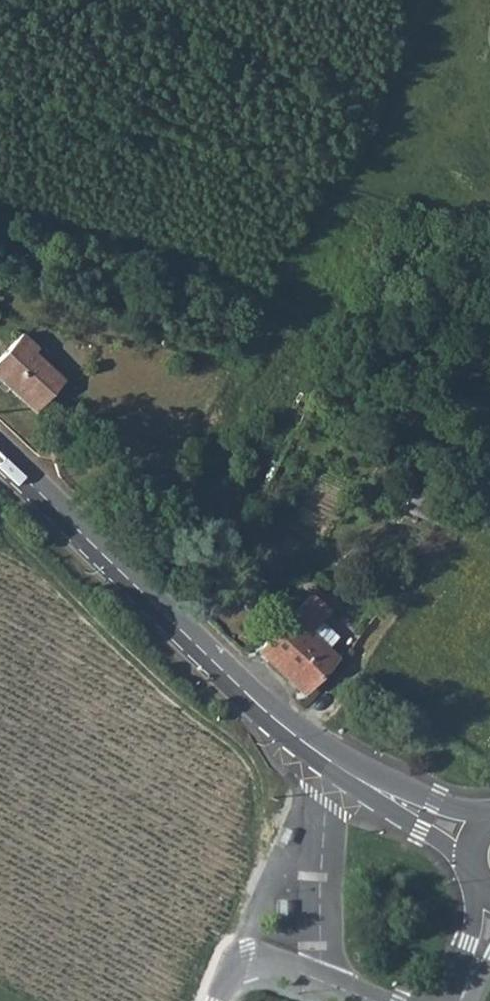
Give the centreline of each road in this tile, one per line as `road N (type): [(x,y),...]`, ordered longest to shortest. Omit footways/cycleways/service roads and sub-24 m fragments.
road 1 (tertiary): [(347,771),(228,676),(0,454)]
road 2 (residential): [(375,1000),(251,960),(229,974),(219,1000)]
road 3 (tertiary): [(347,771),(367,794),(474,872)]
road 4 (tertiary): [(489,814),(347,771)]

